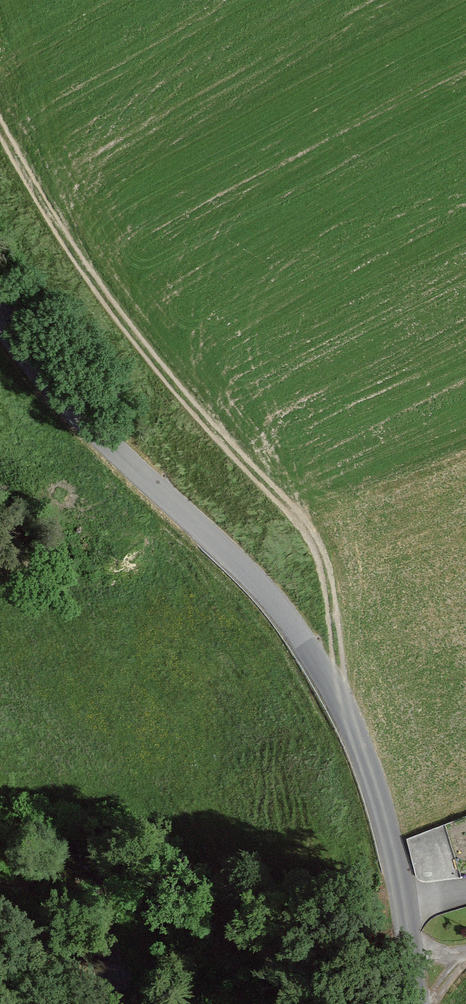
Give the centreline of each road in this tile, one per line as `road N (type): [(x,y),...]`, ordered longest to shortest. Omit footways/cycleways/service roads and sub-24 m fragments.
road 1 (tertiary): [(0,309),(117,450),(212,537),(301,638),(358,744),(375,794),(402,890),(420,1003)]
road 2 (track): [(338,702),(313,540),(128,327),(0,125)]

